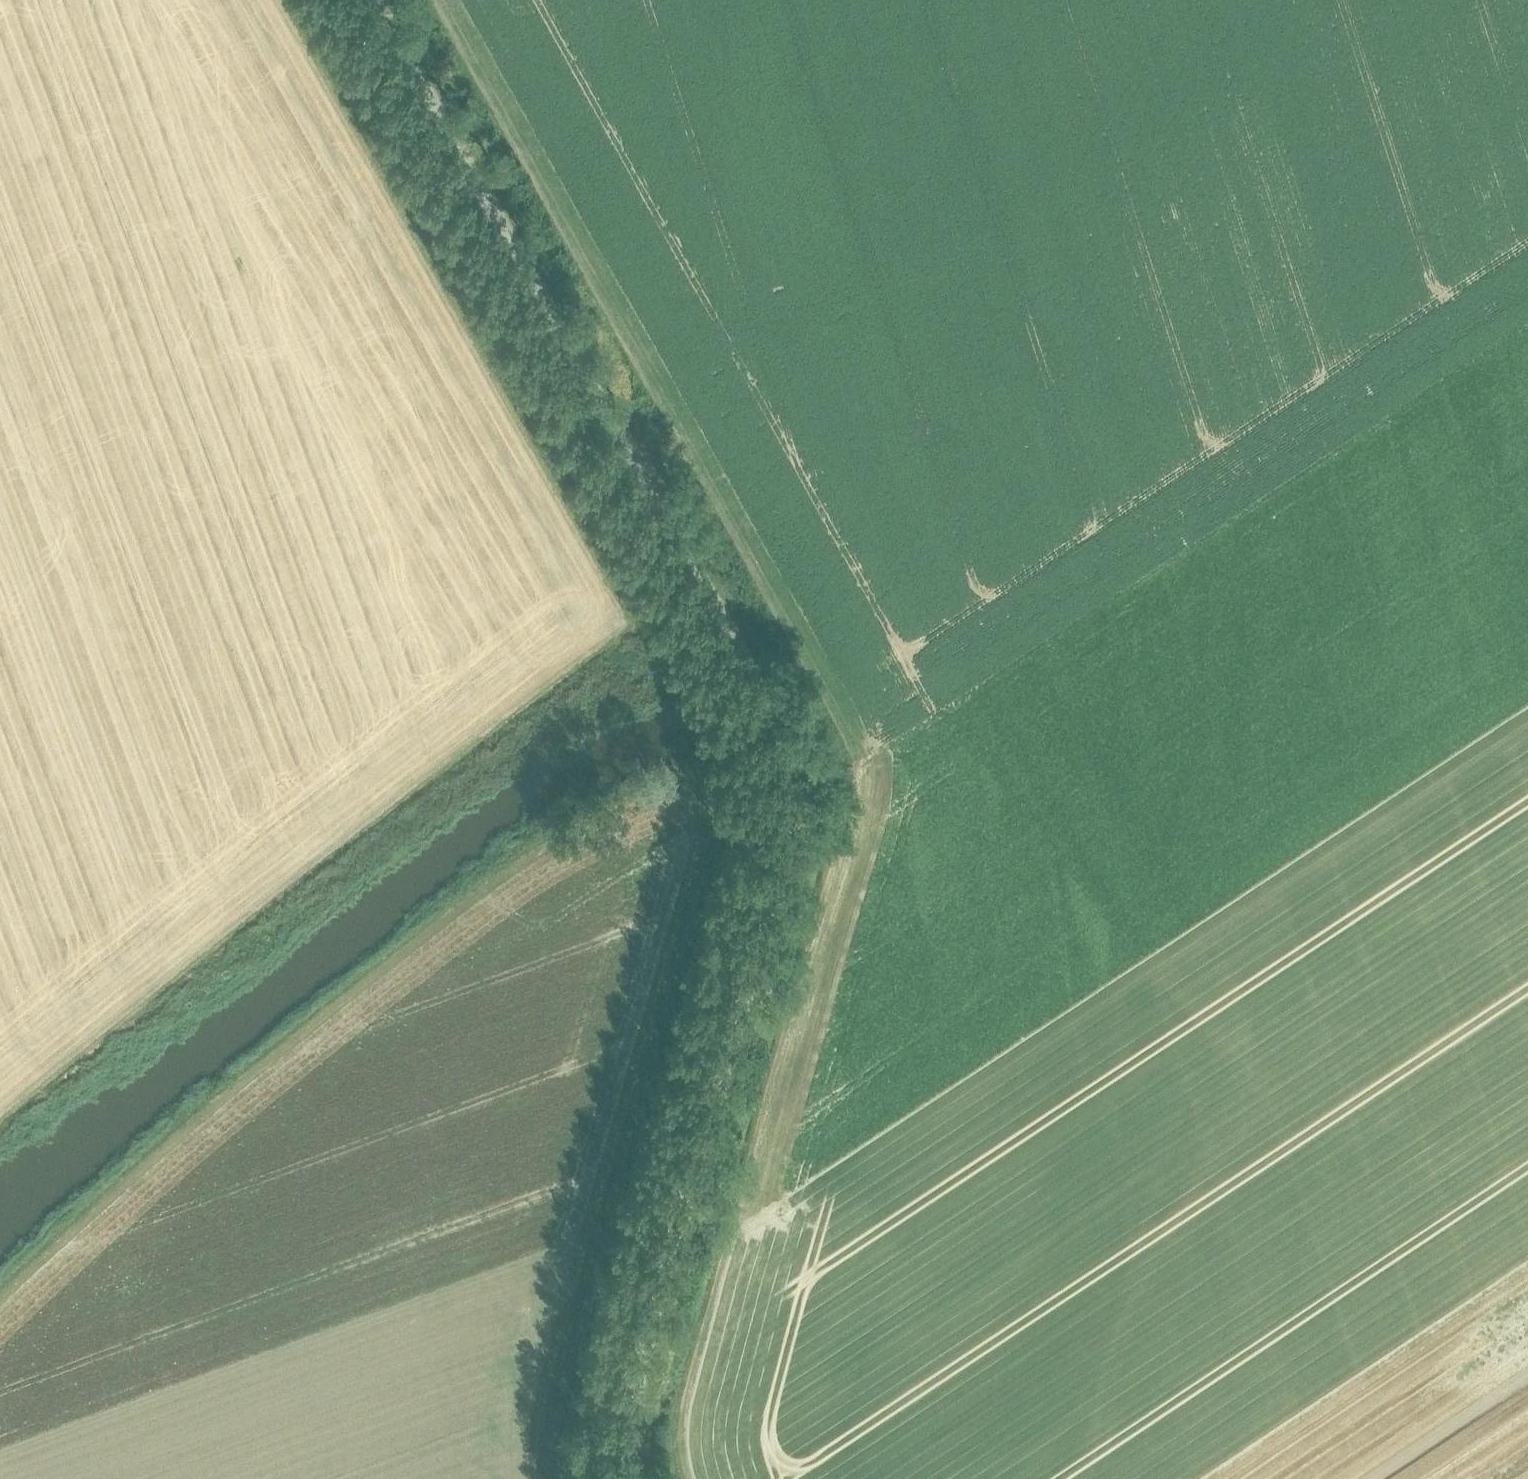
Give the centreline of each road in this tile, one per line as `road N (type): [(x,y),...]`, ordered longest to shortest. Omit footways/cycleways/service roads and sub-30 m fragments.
road 1 (unclassified): [(634,1478),(630,1442),(649,1348),(779,868),(791,790),(767,698),(378,0)]

